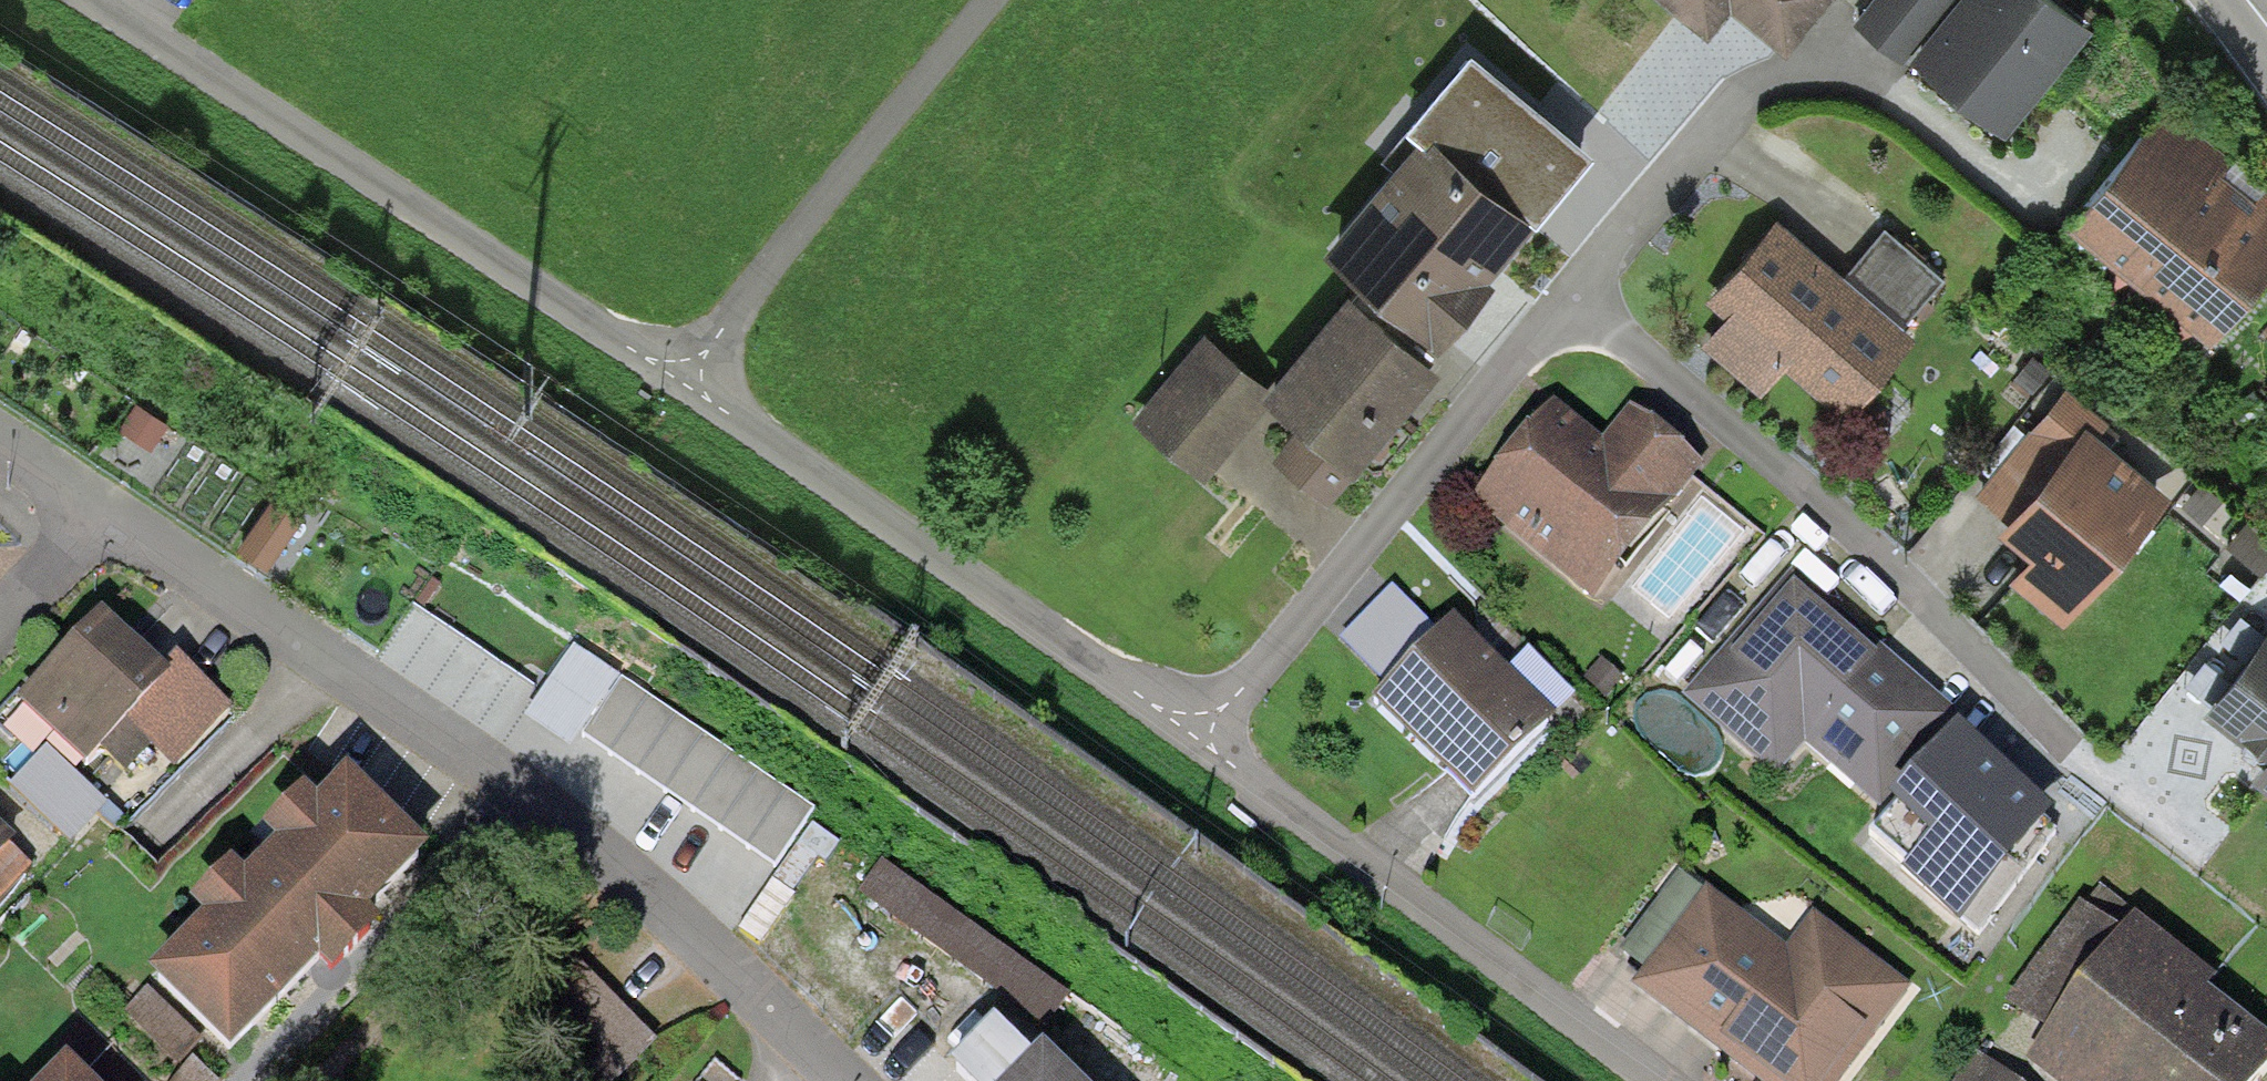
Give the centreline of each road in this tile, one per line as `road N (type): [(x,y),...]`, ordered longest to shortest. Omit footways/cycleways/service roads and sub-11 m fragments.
road 1 (residential): [(1193,736),(1245,686),(1732,99),(1800,73),(1857,79),(2023,197)]
road 2 (residential): [(824,1080),(589,848),(0,454)]
road 3 (residential): [(92,0),(681,381)]
road 4 (residential): [(681,381),(1193,736)]
road 5 (residential): [(1193,736),(1640,1080)]
road 6 (residential): [(993,0),(681,381)]

